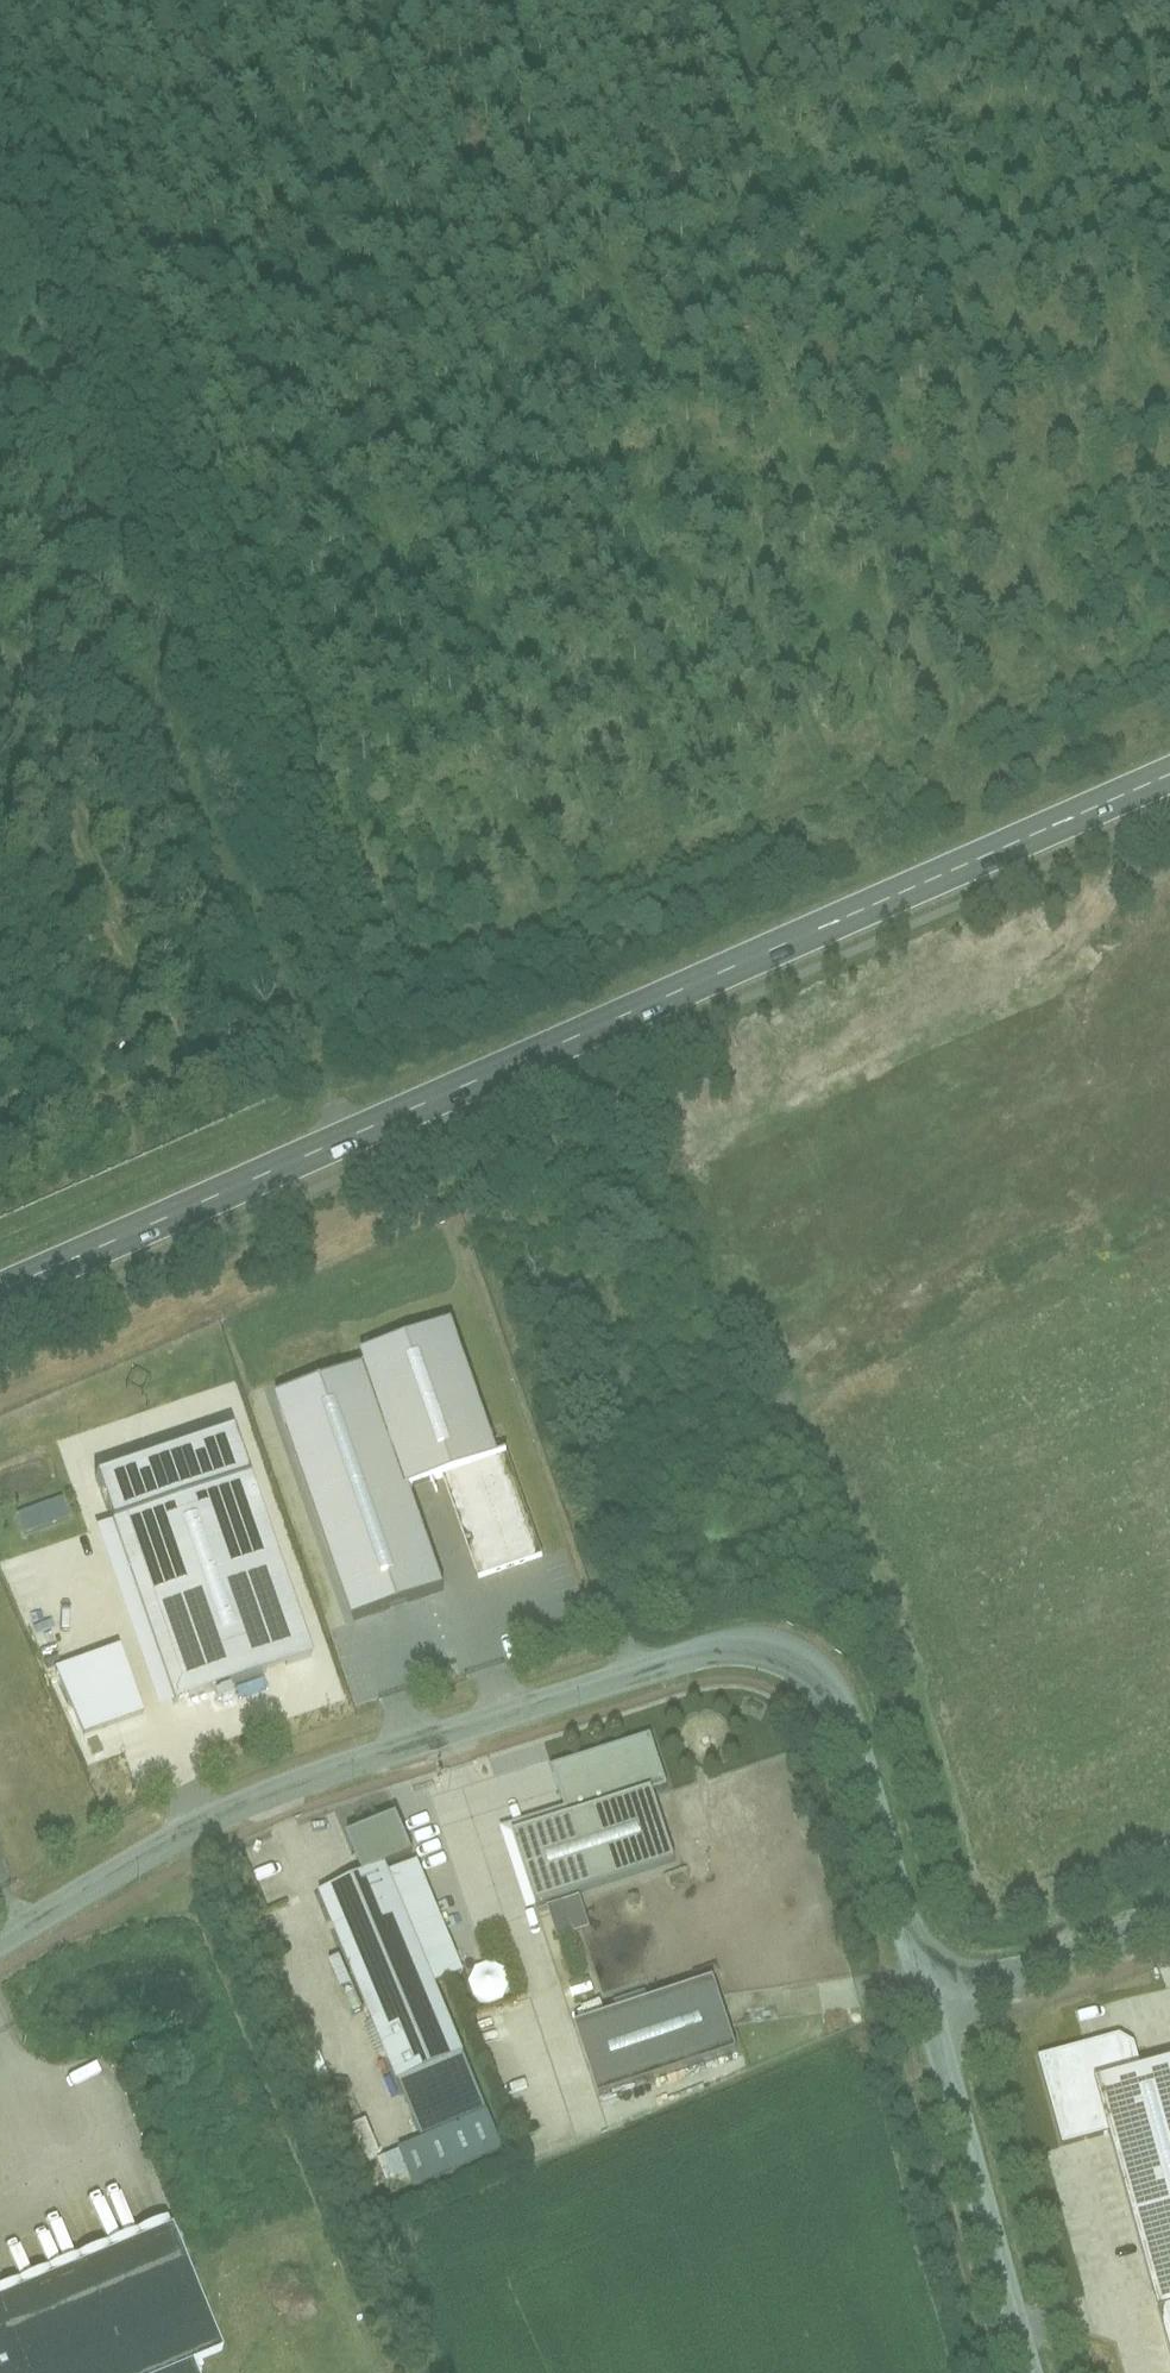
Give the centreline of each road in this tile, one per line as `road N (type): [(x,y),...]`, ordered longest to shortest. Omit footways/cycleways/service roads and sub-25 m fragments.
road 1 (primary): [(1169,782),(0,1295)]
road 2 (residential): [(640,1669),(246,1807),(0,1946)]
road 3 (unclassified): [(928,2002),(866,1759),(841,1697),(811,1667),(757,1647),(640,1669)]
road 4 (unclassified): [(1030,2372),(928,2002)]
road 5 (unclassified): [(928,2002),(1169,1920)]

